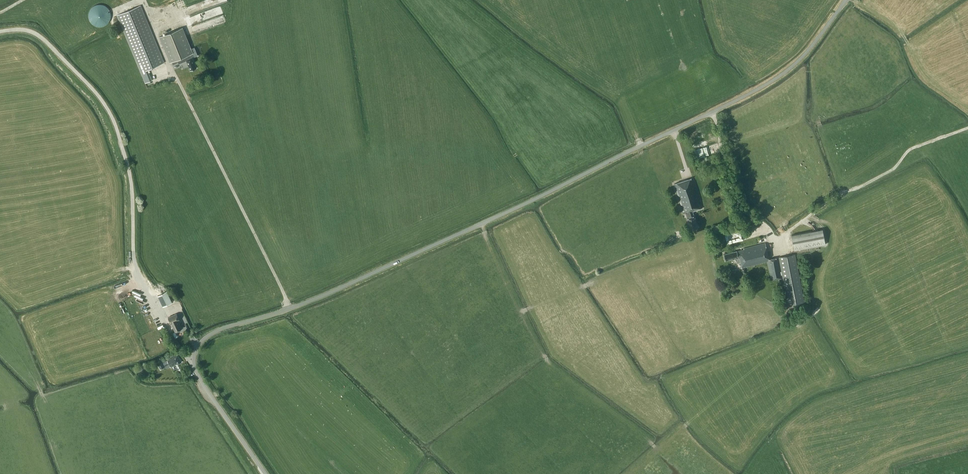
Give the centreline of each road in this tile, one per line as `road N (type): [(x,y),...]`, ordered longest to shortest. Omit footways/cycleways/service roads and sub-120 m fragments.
road 1 (unclassified): [(193,363),(198,345),(216,331),(330,294),(749,94),(806,54),(847,0)]
road 2 (unclassified): [(193,363),(134,260),(131,187),(111,117),(34,34),(0,33)]
road 3 (track): [(773,250),(831,201),(896,168),(910,150),(967,128)]
road 4 (unclassified): [(264,473),(193,363)]

